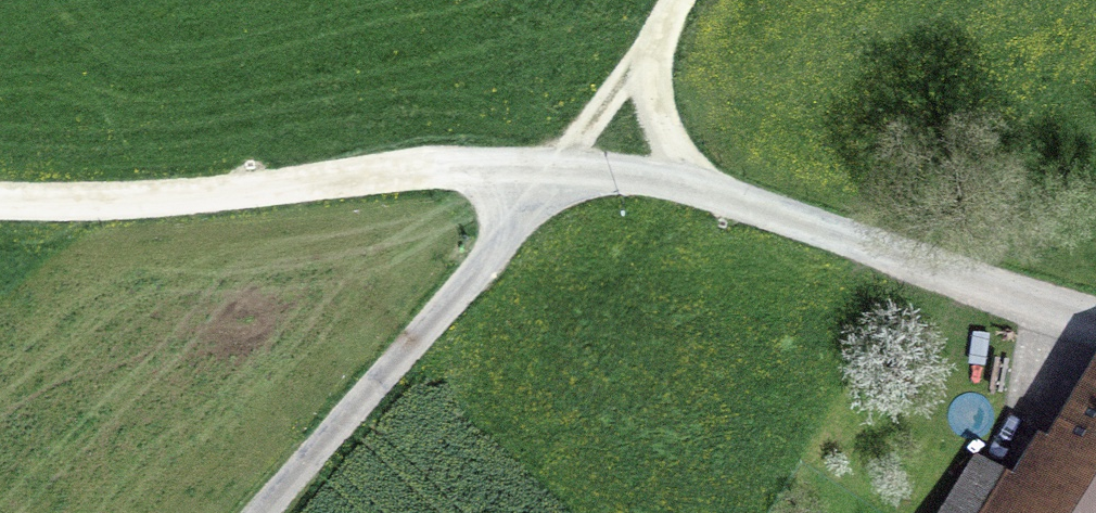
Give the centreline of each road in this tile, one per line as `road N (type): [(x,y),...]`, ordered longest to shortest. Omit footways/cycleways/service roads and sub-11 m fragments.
road 1 (residential): [(1095,312),(706,183),(551,166)]
road 2 (residential): [(551,166),(425,168),(141,198),(0,197)]
road 3 (residential): [(269,512),(551,166)]
road 4 (track): [(551,166),(685,0)]
road 5 (track): [(706,183),(675,151),(658,116),(658,33)]

